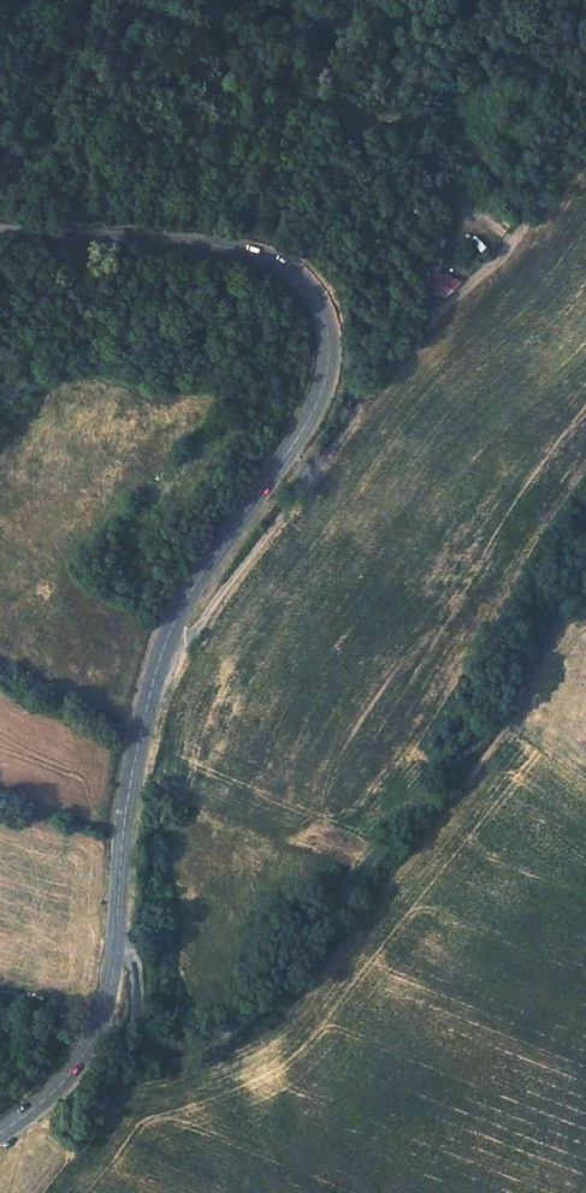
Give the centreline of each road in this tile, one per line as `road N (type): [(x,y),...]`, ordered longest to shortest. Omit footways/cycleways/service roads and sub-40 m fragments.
road 1 (secondary): [(0,229),(250,251),(293,275),(318,300),(331,335),(315,408),(196,584),(157,665),(120,848),(116,955)]
road 2 (unclassified): [(116,955),(134,964),(142,1038),(166,1054),(190,1052),(236,1023),(495,713),(585,571)]
road 3 (track): [(117,0),(183,17),(254,72),(313,102),(423,118),(452,132),(517,208),(516,242)]
road 4 (secondary): [(116,955),(89,1045),(59,1086),(0,1132)]

